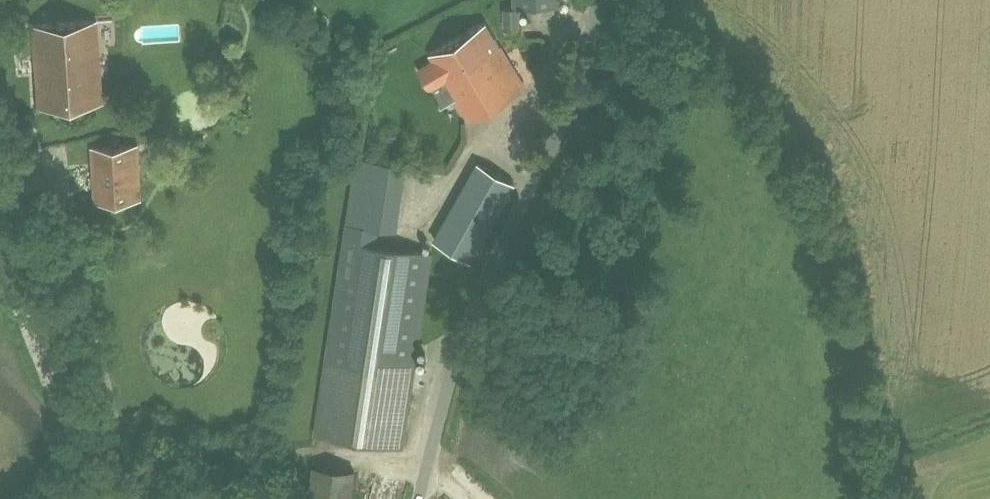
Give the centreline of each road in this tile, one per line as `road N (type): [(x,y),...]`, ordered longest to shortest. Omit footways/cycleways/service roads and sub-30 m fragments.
road 1 (unclassified): [(418,498),(458,346),(563,129),(594,51),(603,0)]

